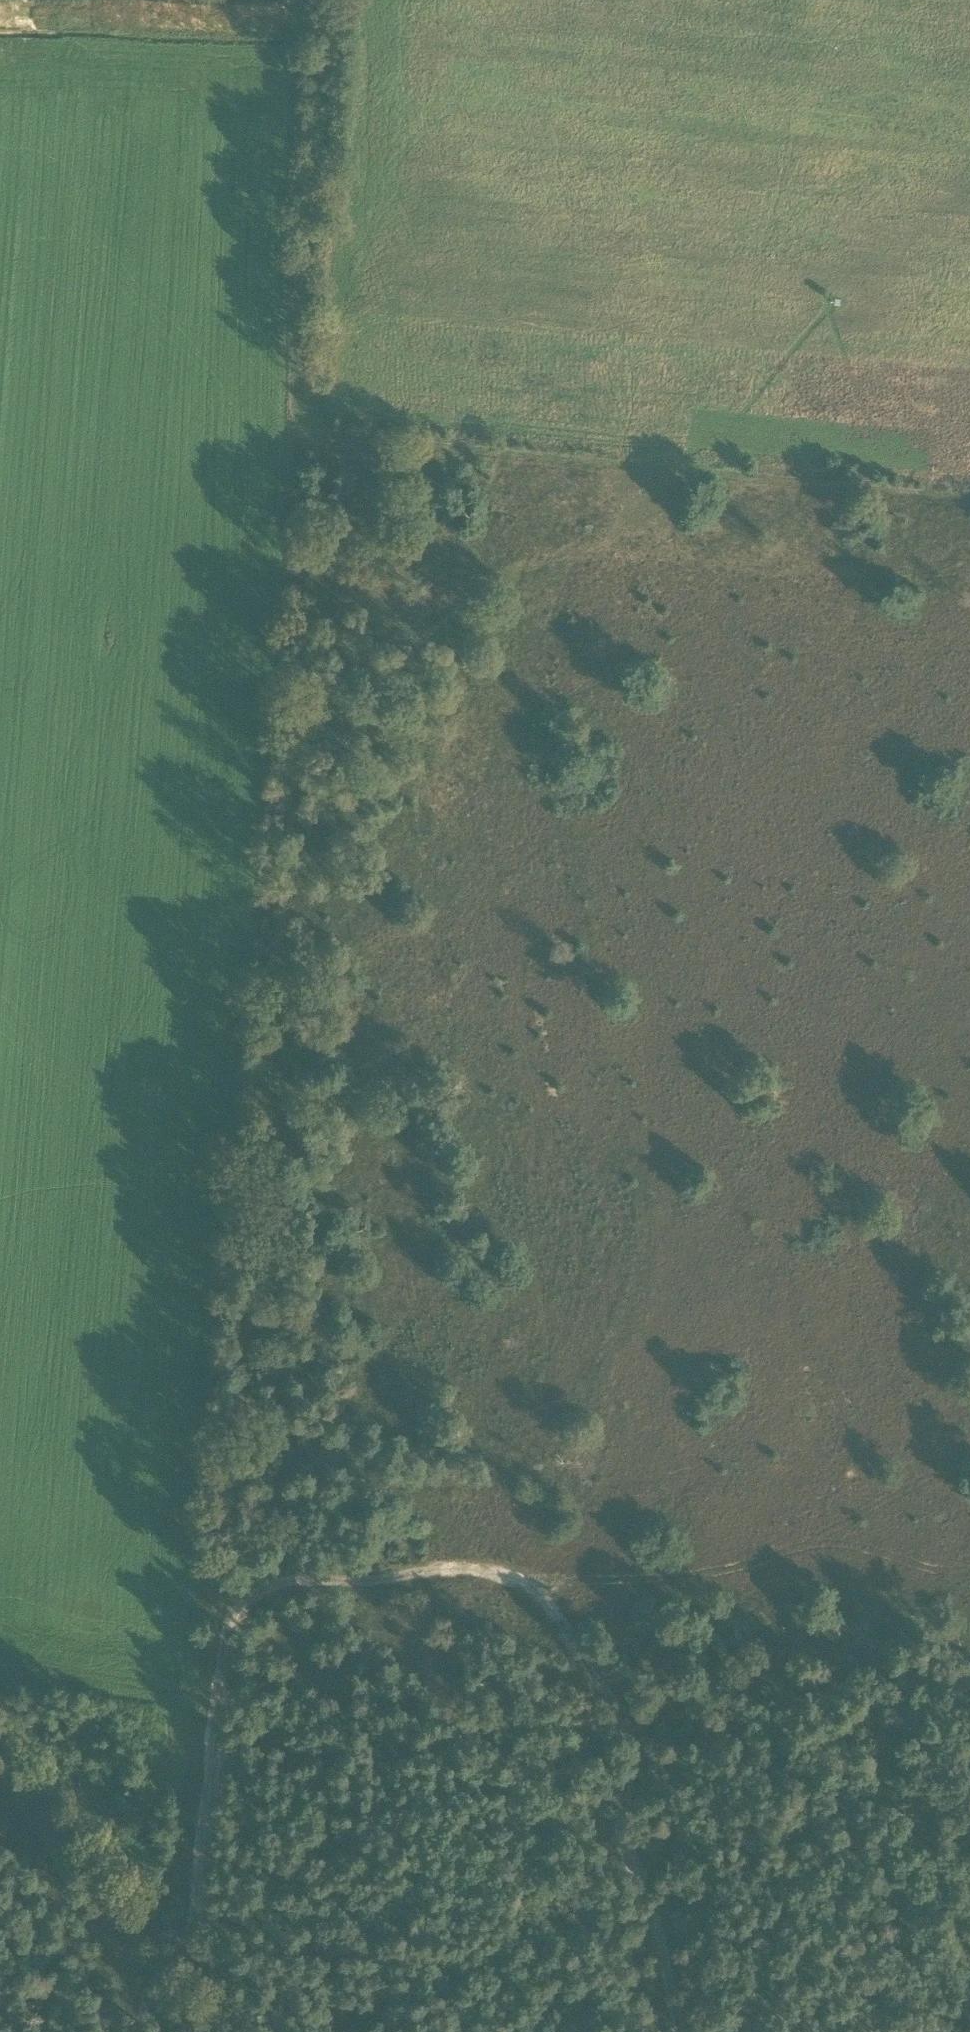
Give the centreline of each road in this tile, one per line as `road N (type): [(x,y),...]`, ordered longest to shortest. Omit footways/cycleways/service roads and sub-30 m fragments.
road 1 (track): [(142,2031),(157,1973),(199,1936),(227,1628),(277,1575),(421,1564),(497,1579),(544,1609),(586,1662),(628,1752),(633,1893),(683,2031)]

